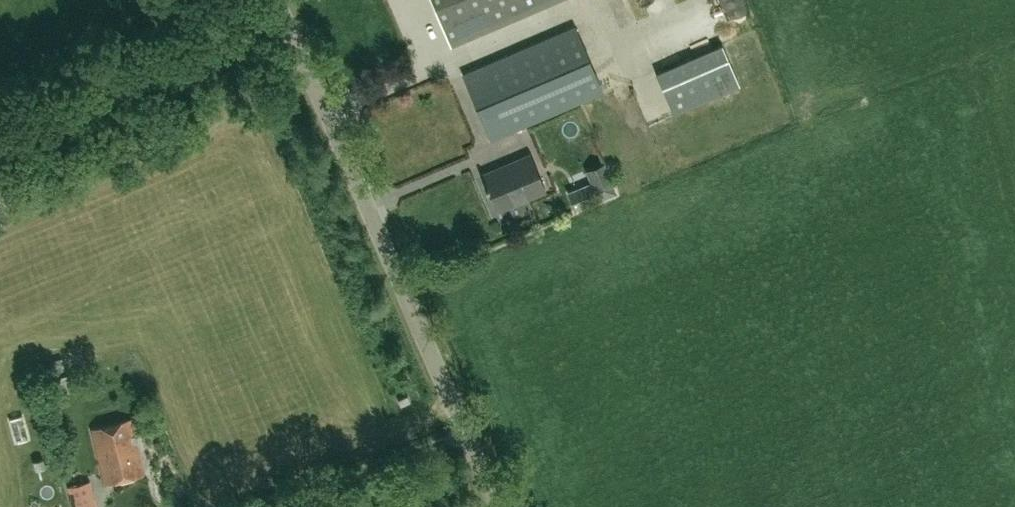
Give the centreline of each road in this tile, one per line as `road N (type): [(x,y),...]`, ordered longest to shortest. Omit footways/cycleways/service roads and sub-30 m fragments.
road 1 (unclassified): [(494,506),(281,25)]
road 2 (unclassified): [(281,25),(0,145)]

